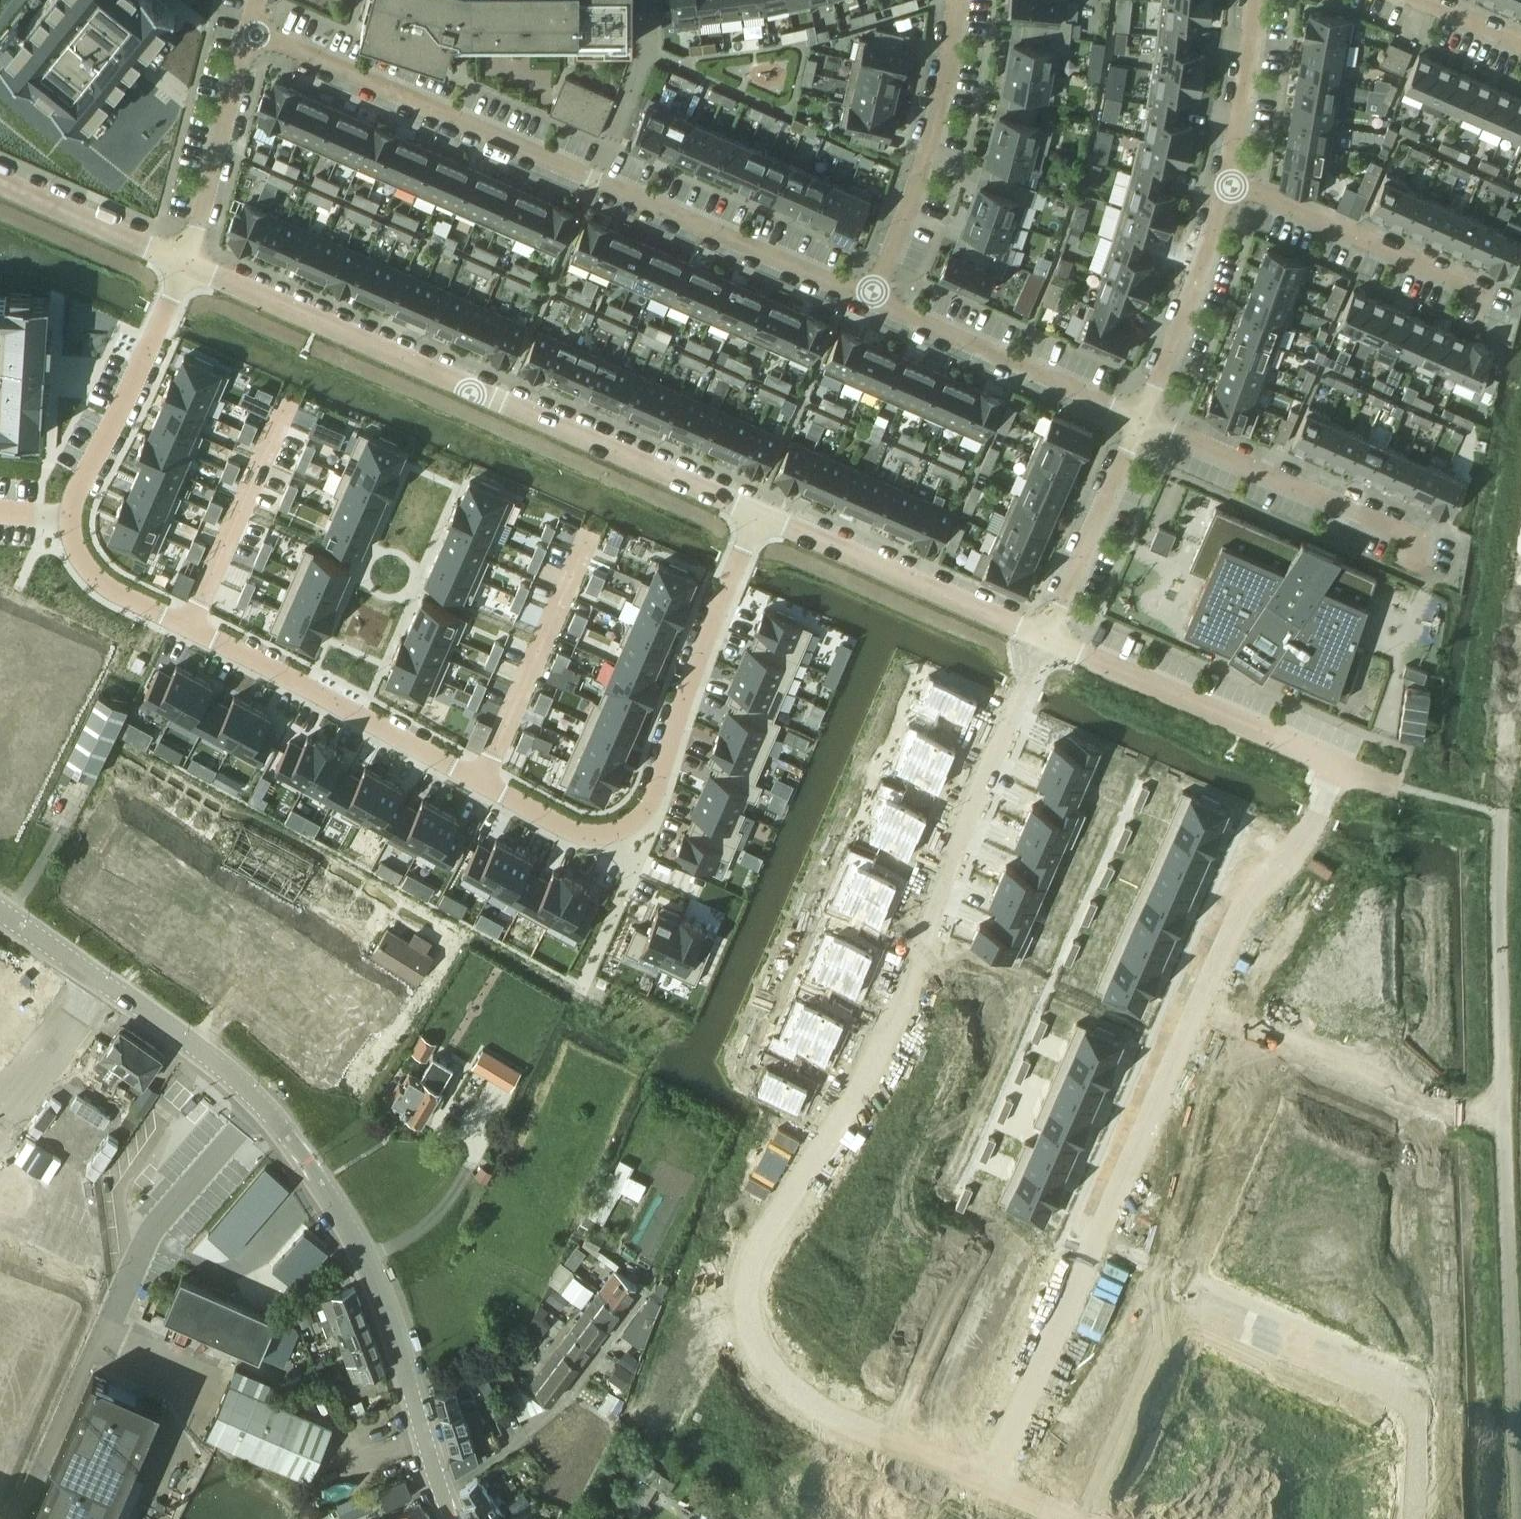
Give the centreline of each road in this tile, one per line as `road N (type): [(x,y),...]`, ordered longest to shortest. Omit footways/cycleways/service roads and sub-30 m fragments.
road 1 (residential): [(1046,636),(831,1130),(765,1236),(736,1330),(778,1378),(992,1477)]
road 2 (residential): [(183,262),(66,516),(92,578),(580,835),(622,829)]
road 3 (residential): [(1520,648),(1500,814),(1498,936),(1518,1518)]
road 4 (tertiary): [(440,1487),(381,1301),(306,1158),(197,1052),(0,917)]
road 5 (residential): [(250,35),(869,299)]
road 6 (residential): [(183,262),(760,513)]
road 7 (residential): [(1340,766),(1312,831),(1221,944),(1098,1241)]
road 8 (residential): [(1412,1518),(1417,1395),(1098,1241)]
road 9 (residential): [(760,513),(647,813),(622,829)]
road 10 (residential): [(1141,420),(1417,538),(1409,568)]
road 11 (residential): [(1046,636),(1340,766)]
road 12 (residential): [(869,299),(920,181),(951,56),(953,0)]
road 13 (residential): [(760,513),(1046,636)]
road 14 (residential): [(869,299),(1141,420)]
road 15 (residential): [(440,1487),(519,1444),(560,1404),(640,1293)]
road 16 (residential): [(1488,297),(1230,183)]
road 17 (residential): [(1098,1241),(992,1477)]
road 18 (residential): [(1141,420),(1230,183)]
road 19 (residential): [(183,262),(250,35)]
road 20 (residential): [(1141,420),(1046,636)]
road 21 (residential): [(0,183),(183,262)]
road 22 (residential): [(1230,183),(1256,0)]

